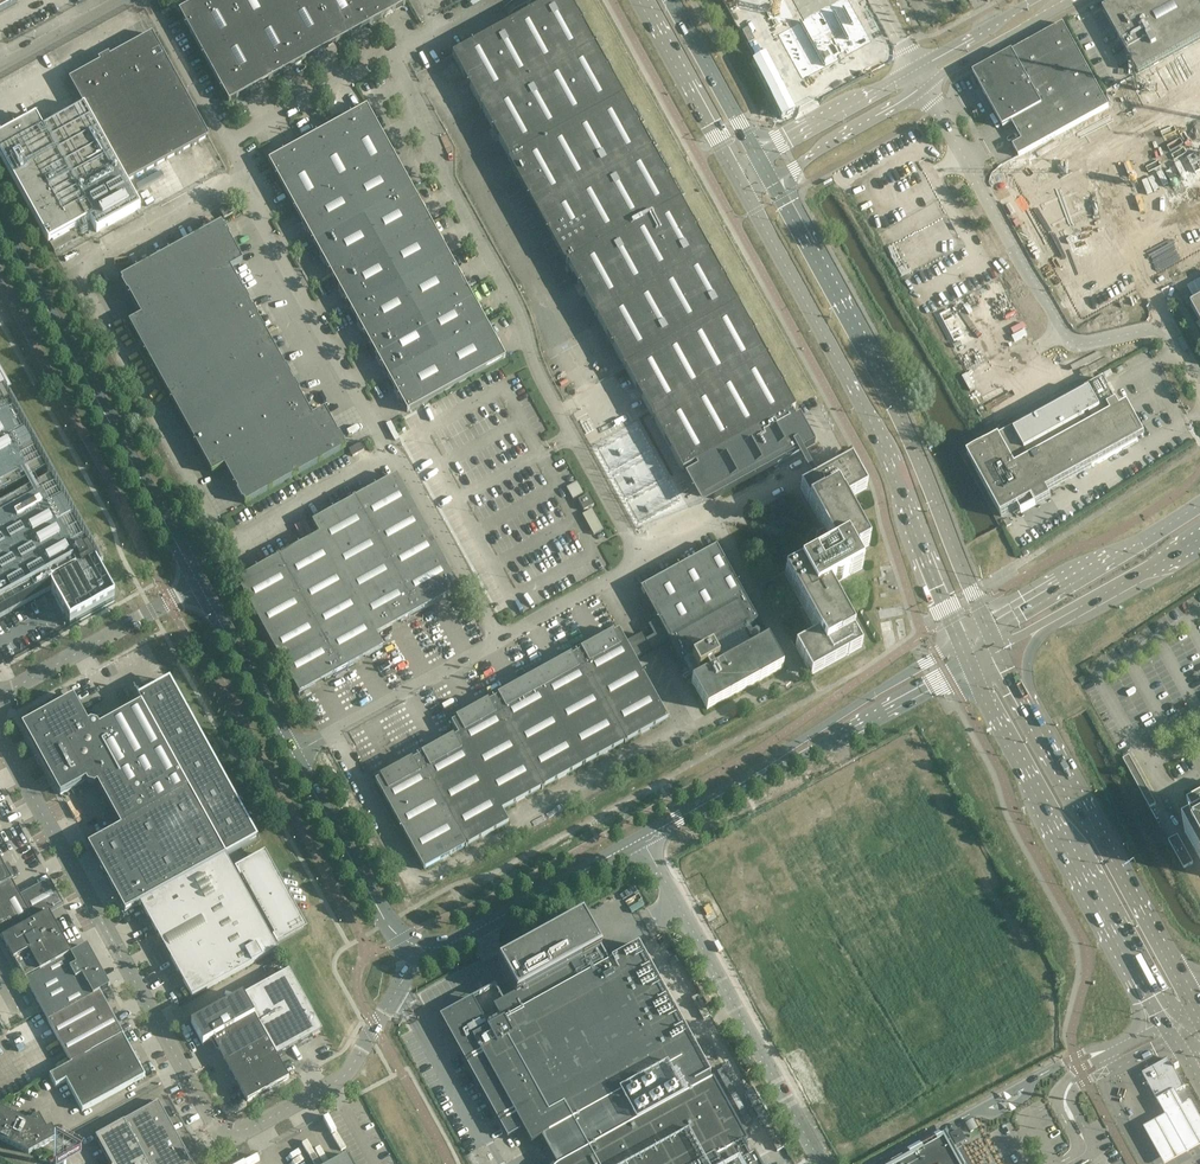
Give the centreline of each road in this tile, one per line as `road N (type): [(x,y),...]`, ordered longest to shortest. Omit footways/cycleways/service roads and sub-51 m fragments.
road 1 (unclassified): [(418,950),(349,1072),(253,1126),(225,1129),(210,1116),(0,735)]
road 2 (unclassified): [(396,454),(228,539),(81,269),(252,177)]
road 3 (unclassified): [(645,556),(535,365),(490,246),(397,55)]
road 4 (secondary): [(749,191),(895,468),(961,645)]
road 5 (secondary): [(988,628),(892,399),(772,179)]
road 6 (unclassified): [(329,727),(421,883),(690,728)]
road 7 (unclassified): [(1199,383),(1166,329),(1088,343),(1067,336),(929,88)]
road 8 (tertiary): [(202,582),(0,221)]
road 9 (secondary): [(969,664),(1165,1026)]
road 10 (unclassified): [(823,1163),(644,838)]
road 11 (unclassified): [(396,454),(252,177)]
road 12 (unclassified): [(715,520),(802,674),(690,728)]
road 13 (secondary): [(1180,975),(1036,721)]
road 14 (tertiary): [(961,645),(739,788)]
road 15 (tertiary): [(739,788),(969,664)]
road 16 (tertiary): [(418,950),(456,942),(644,838)]
road 17 (tertiary): [(1199,505),(988,628)]
road 18 (tertiary): [(418,950),(386,926),(290,747)]
road 19 (unclassified): [(0,695),(202,582)]
road 20 (unclassified): [(501,633),(396,454)]
road 21 (unclassified): [(329,727),(501,633)]
road 22 (unclassified): [(715,520),(838,454),(811,407)]
road 23 (secondary): [(641,0),(734,164)]
road 24 (tertiary): [(290,747),(202,582)]
road 25 (unclassified): [(237,148),(397,55)]
road 26 (secondary): [(917,66),(757,152)]
road 27 (secondary): [(772,179),(929,88)]
road 28 (secondary): [(757,152),(674,0)]
road 29 (secondary): [(929,88),(1075,0)]
road 30 (unclassified): [(237,148),(156,0)]
road 31 (unclassified): [(0,70),(129,0)]
road 32 (tertiary): [(1078,608),(1199,538)]
road 33 (secondary): [(1036,0),(917,66)]
road 34 (secondary): [(1036,721),(1029,655),(1040,635),(1078,608)]
road 35 (unclassified): [(501,633),(610,579)]

